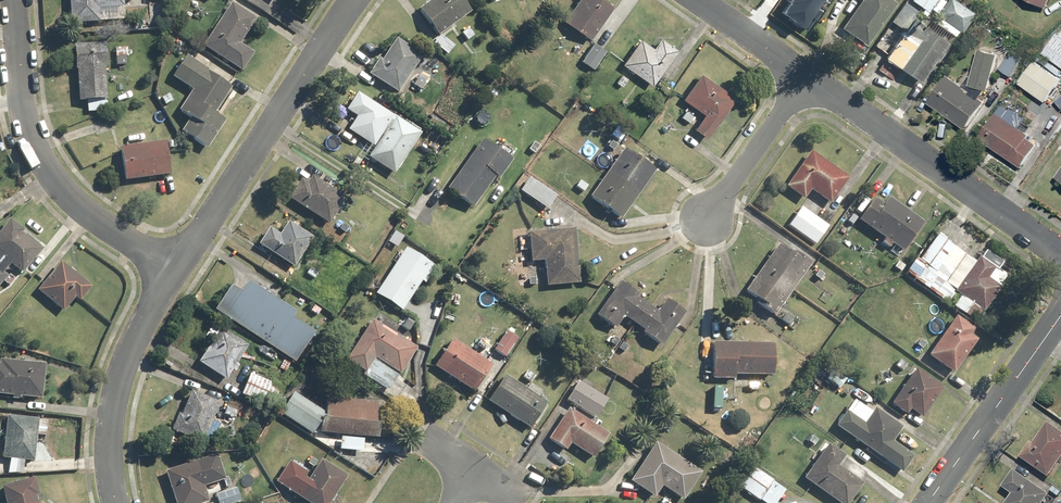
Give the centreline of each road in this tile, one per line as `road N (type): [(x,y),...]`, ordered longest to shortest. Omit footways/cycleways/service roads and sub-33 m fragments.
road 1 (residential): [(16,0),(23,102),(45,165),(75,201),(174,274)]
road 2 (residential): [(353,0),(174,274)]
road 3 (residential): [(1060,258),(808,79)]
road 4 (residential): [(174,274),(116,399),(110,449),(117,502)]
road 5 (residential): [(1060,314),(929,502)]
road 6 (residential): [(705,222),(808,79)]
road 7 (residential): [(808,79),(698,0)]

